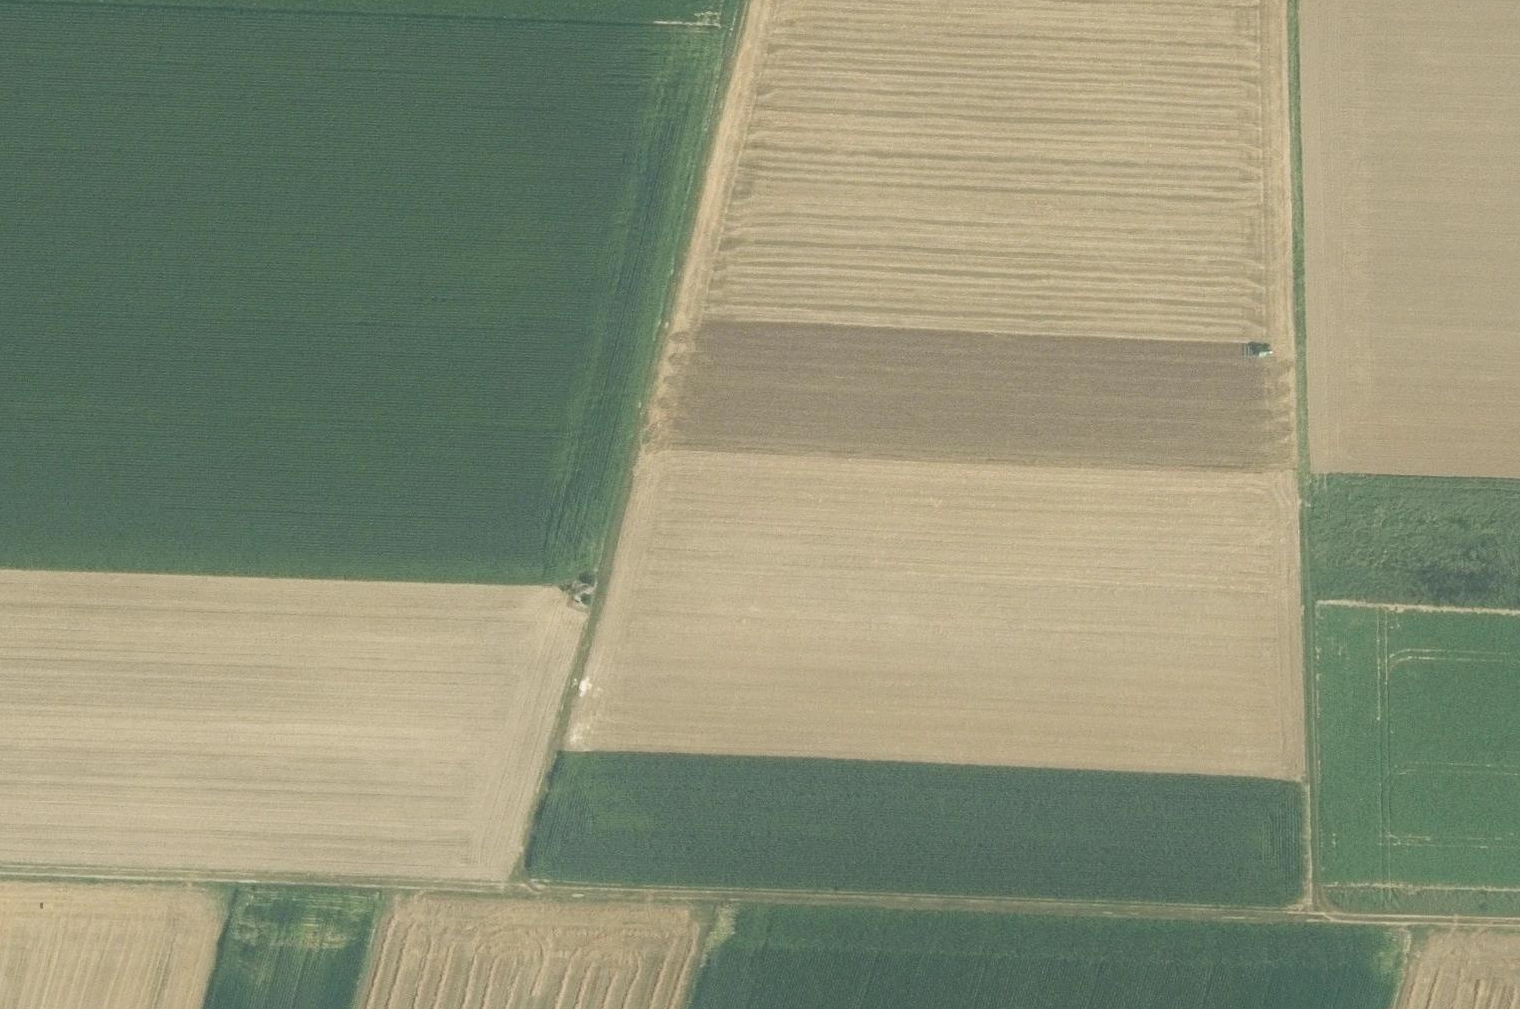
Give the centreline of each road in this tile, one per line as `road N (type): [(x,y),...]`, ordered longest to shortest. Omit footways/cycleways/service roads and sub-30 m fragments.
road 1 (track): [(0,872),(516,889),(736,0)]
road 2 (track): [(516,889),(1519,924)]
road 3 (track): [(1316,917),(1290,0)]

